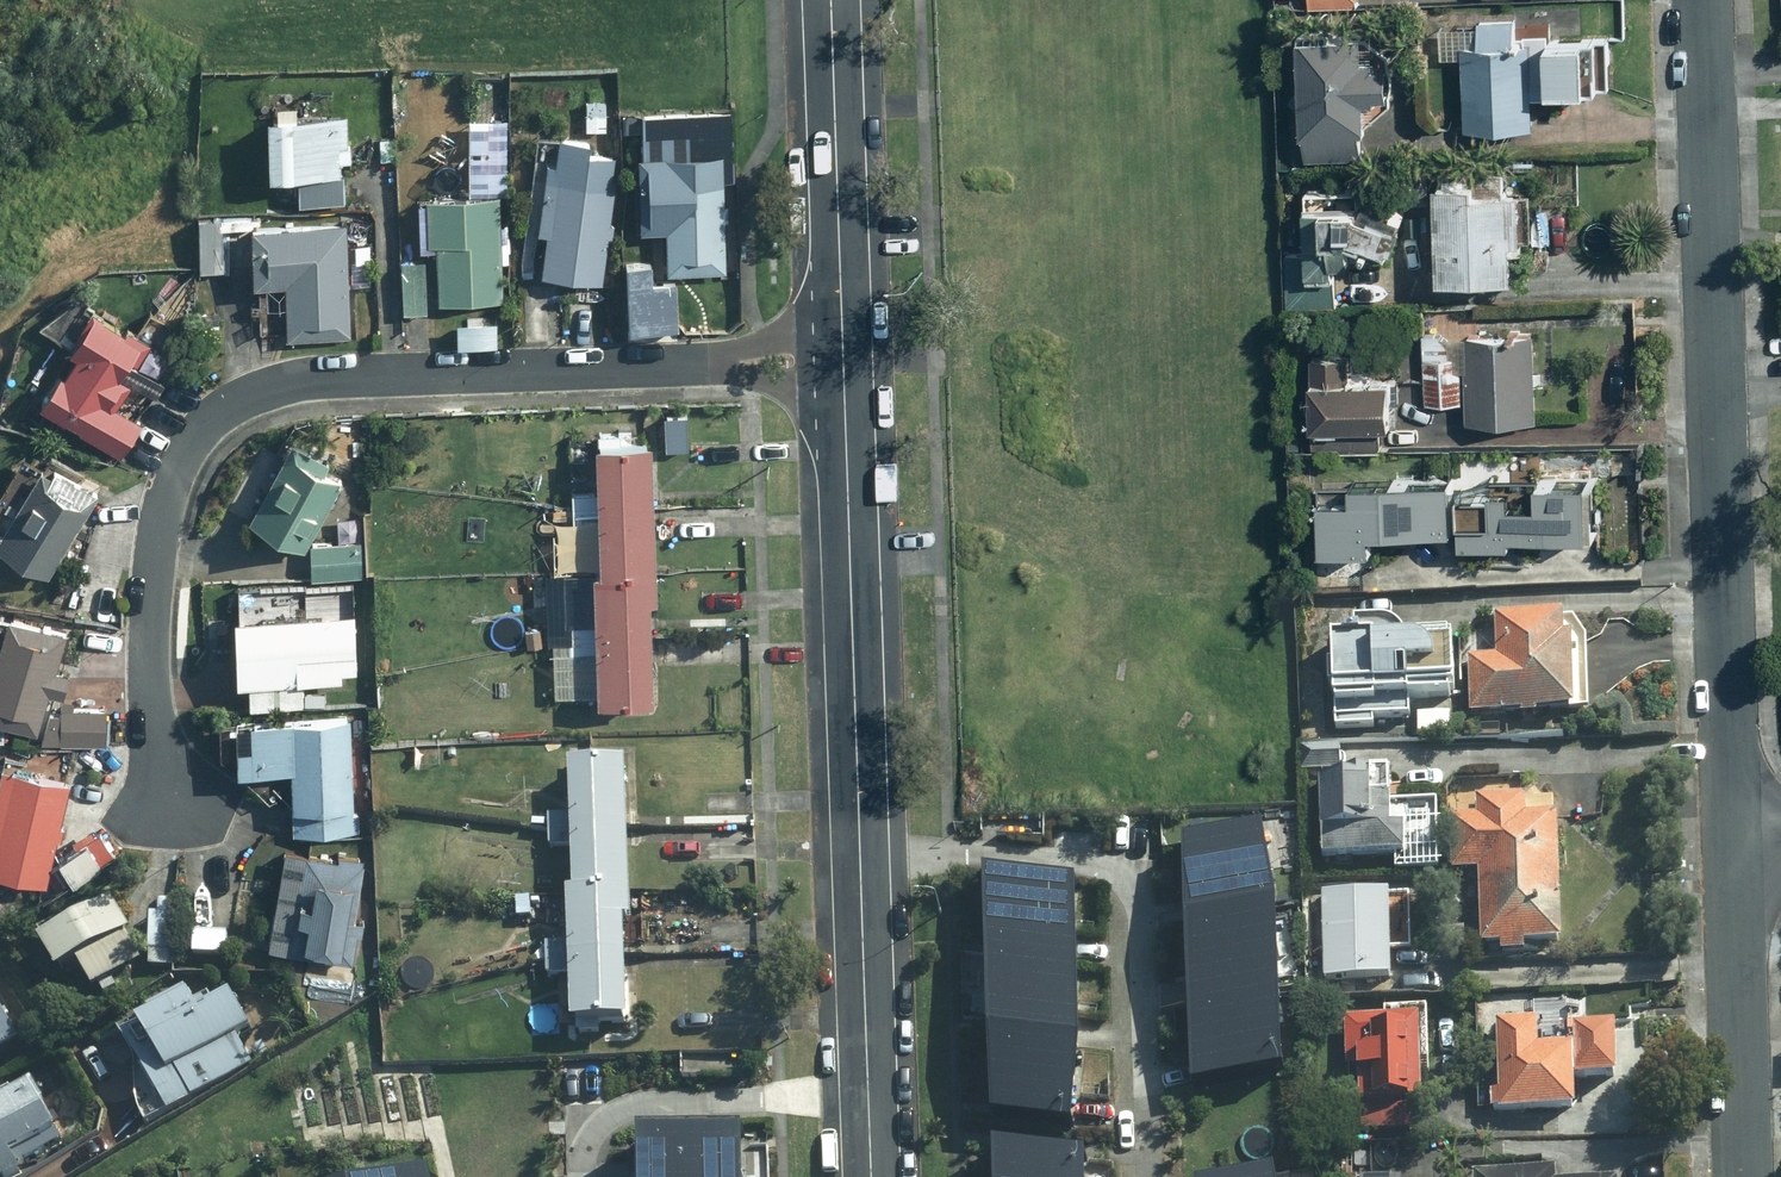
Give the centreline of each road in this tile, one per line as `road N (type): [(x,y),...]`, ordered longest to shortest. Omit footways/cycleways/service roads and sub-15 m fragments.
road 1 (residential): [(170,803),(151,671),(160,536),(181,464),(229,407),(275,388),(347,379),(843,358)]
road 2 (residential): [(1739,835),(1702,0)]
road 3 (residential): [(860,856),(966,854),(1097,867),(1135,883),(1148,1176)]
road 4 (residential): [(860,856),(843,358)]
road 5 (residential): [(843,358),(831,0)]
road 6 (residential): [(1749,1176),(1739,835)]
road 7 (residential): [(867,1093),(648,1105),(611,1124),(588,1176)]
road 8 (residential): [(867,1093),(860,856)]

